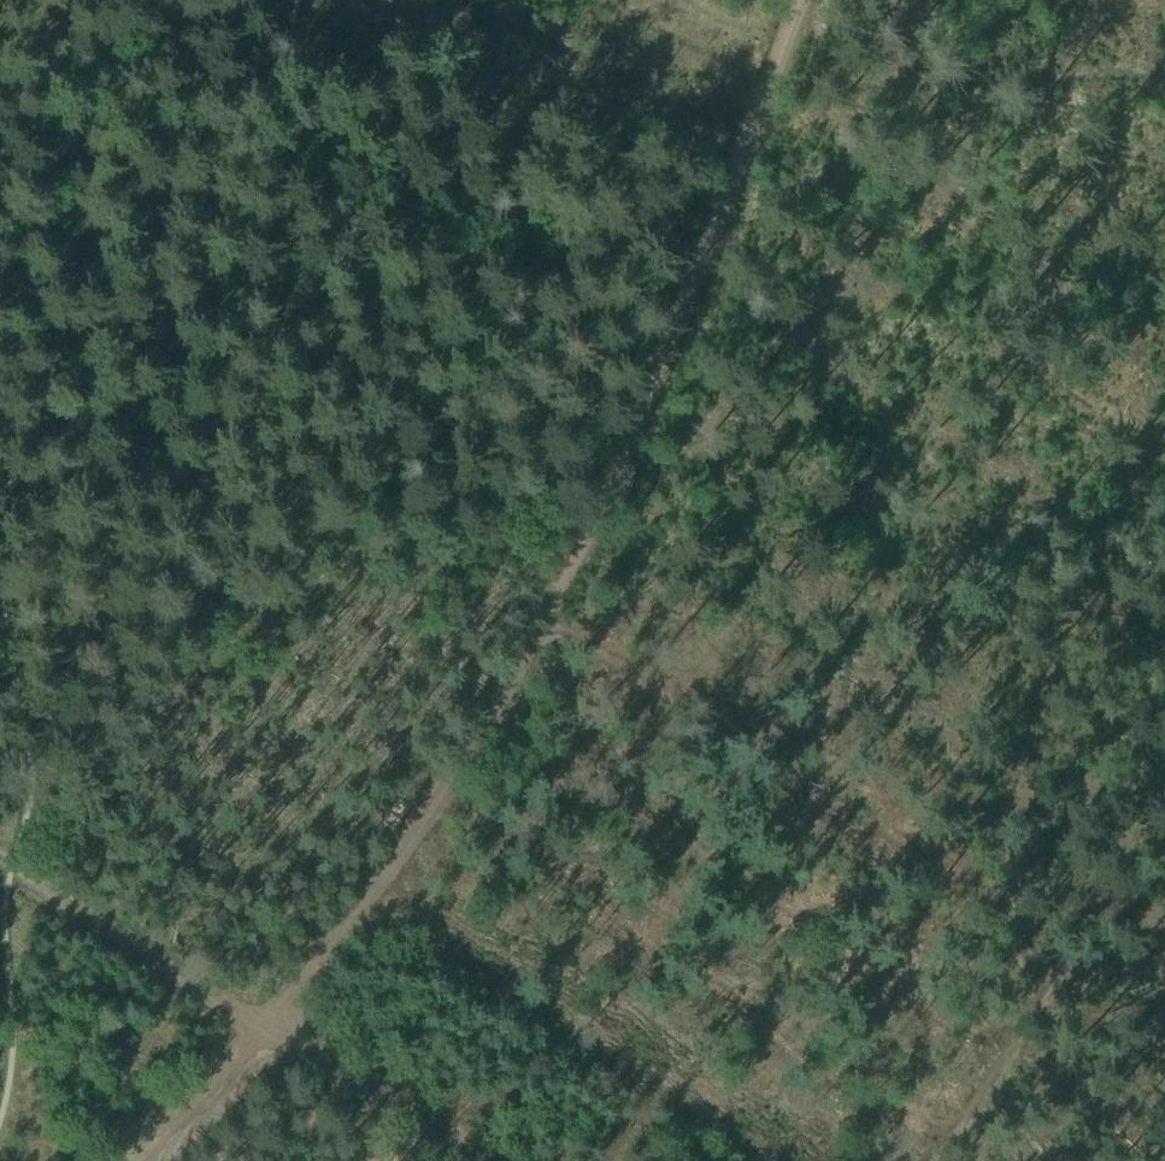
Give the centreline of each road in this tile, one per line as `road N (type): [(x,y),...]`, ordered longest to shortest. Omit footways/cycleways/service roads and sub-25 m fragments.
road 1 (track): [(463,1160),(273,1030),(438,784),(589,519)]
road 2 (track): [(589,519),(0,327)]
road 3 (track): [(784,0),(639,422),(589,519)]
road 4 (track): [(1164,734),(1062,976),(940,1160)]
road 5 (track): [(0,869),(273,1030)]
road 6 (track): [(125,1160),(273,1030)]

